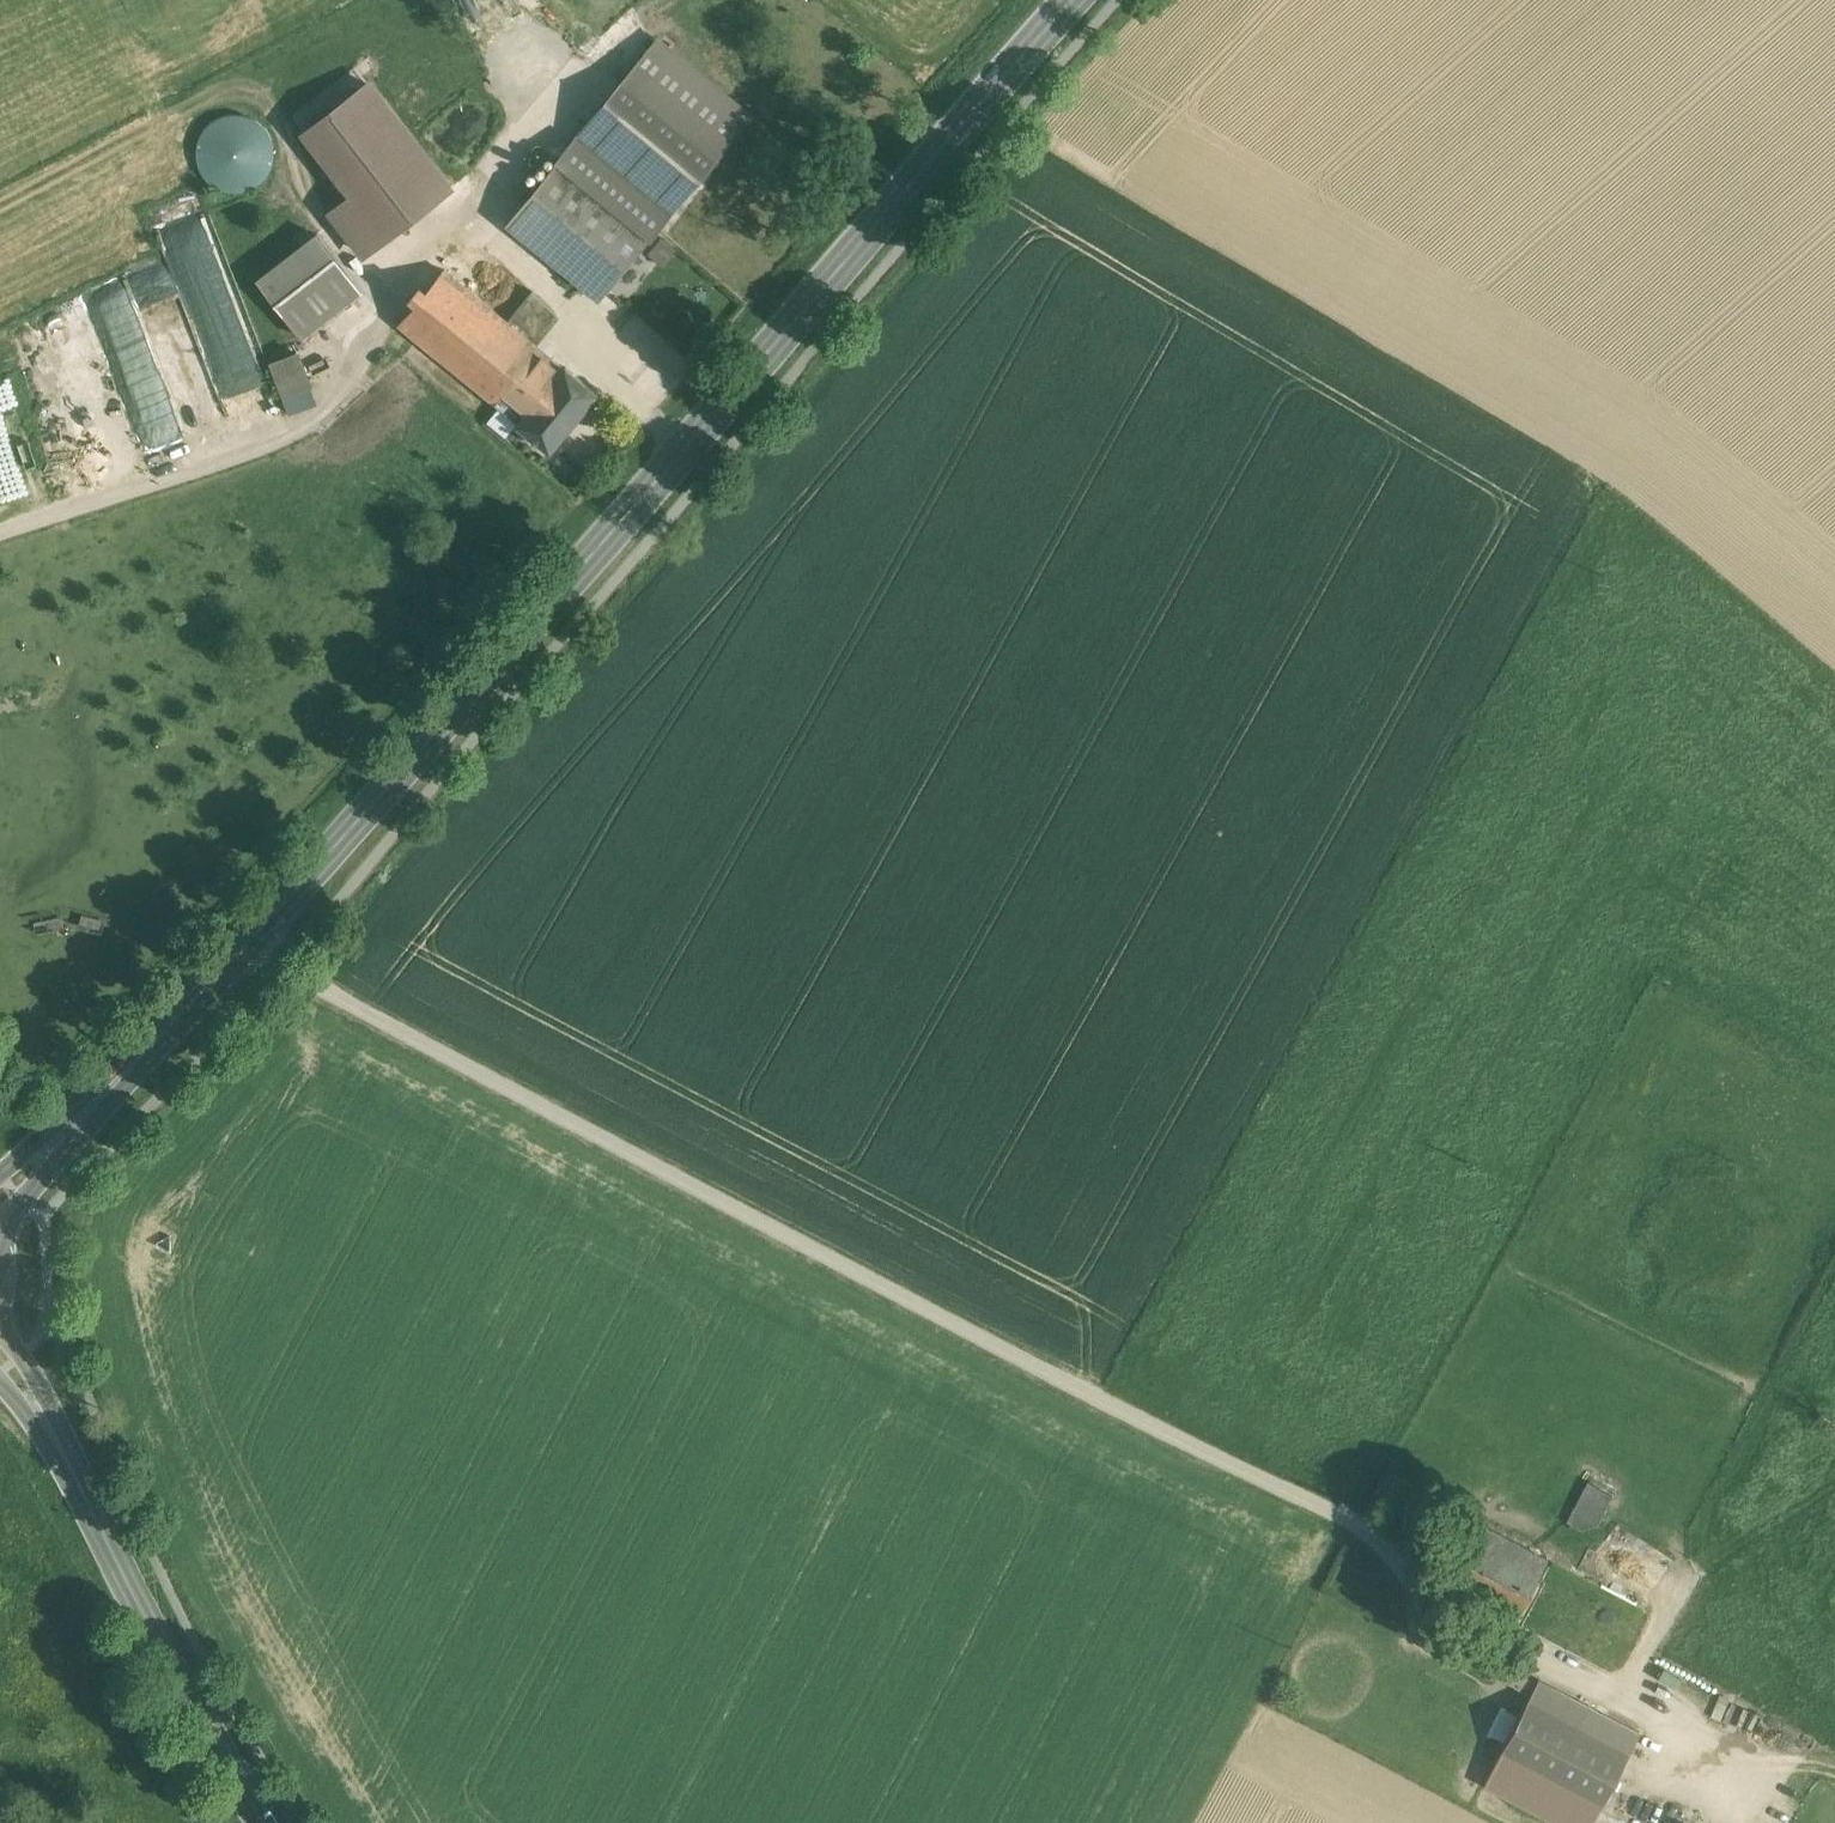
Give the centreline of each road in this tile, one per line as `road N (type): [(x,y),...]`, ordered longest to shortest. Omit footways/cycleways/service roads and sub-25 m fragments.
road 1 (primary): [(1068,0),(245,946),(0,1205)]
road 2 (secondary): [(265,1822),(0,1354)]

